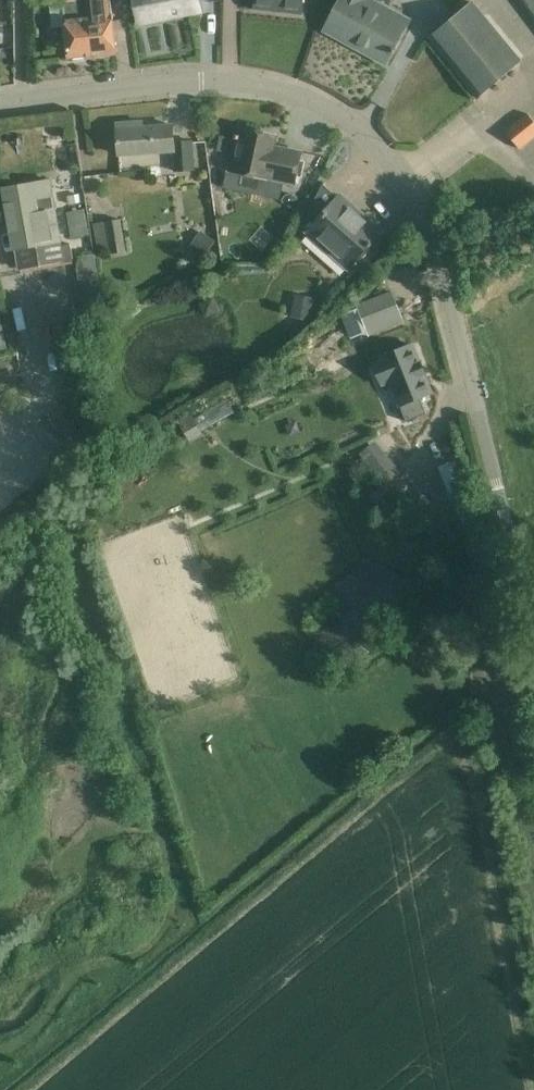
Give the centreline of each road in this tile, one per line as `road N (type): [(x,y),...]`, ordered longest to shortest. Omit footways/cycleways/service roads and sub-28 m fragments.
road 1 (residential): [(0,105),(174,83),(287,92),(341,118),(383,152),(427,229)]
road 2 (unclassified): [(427,229),(533,638)]

